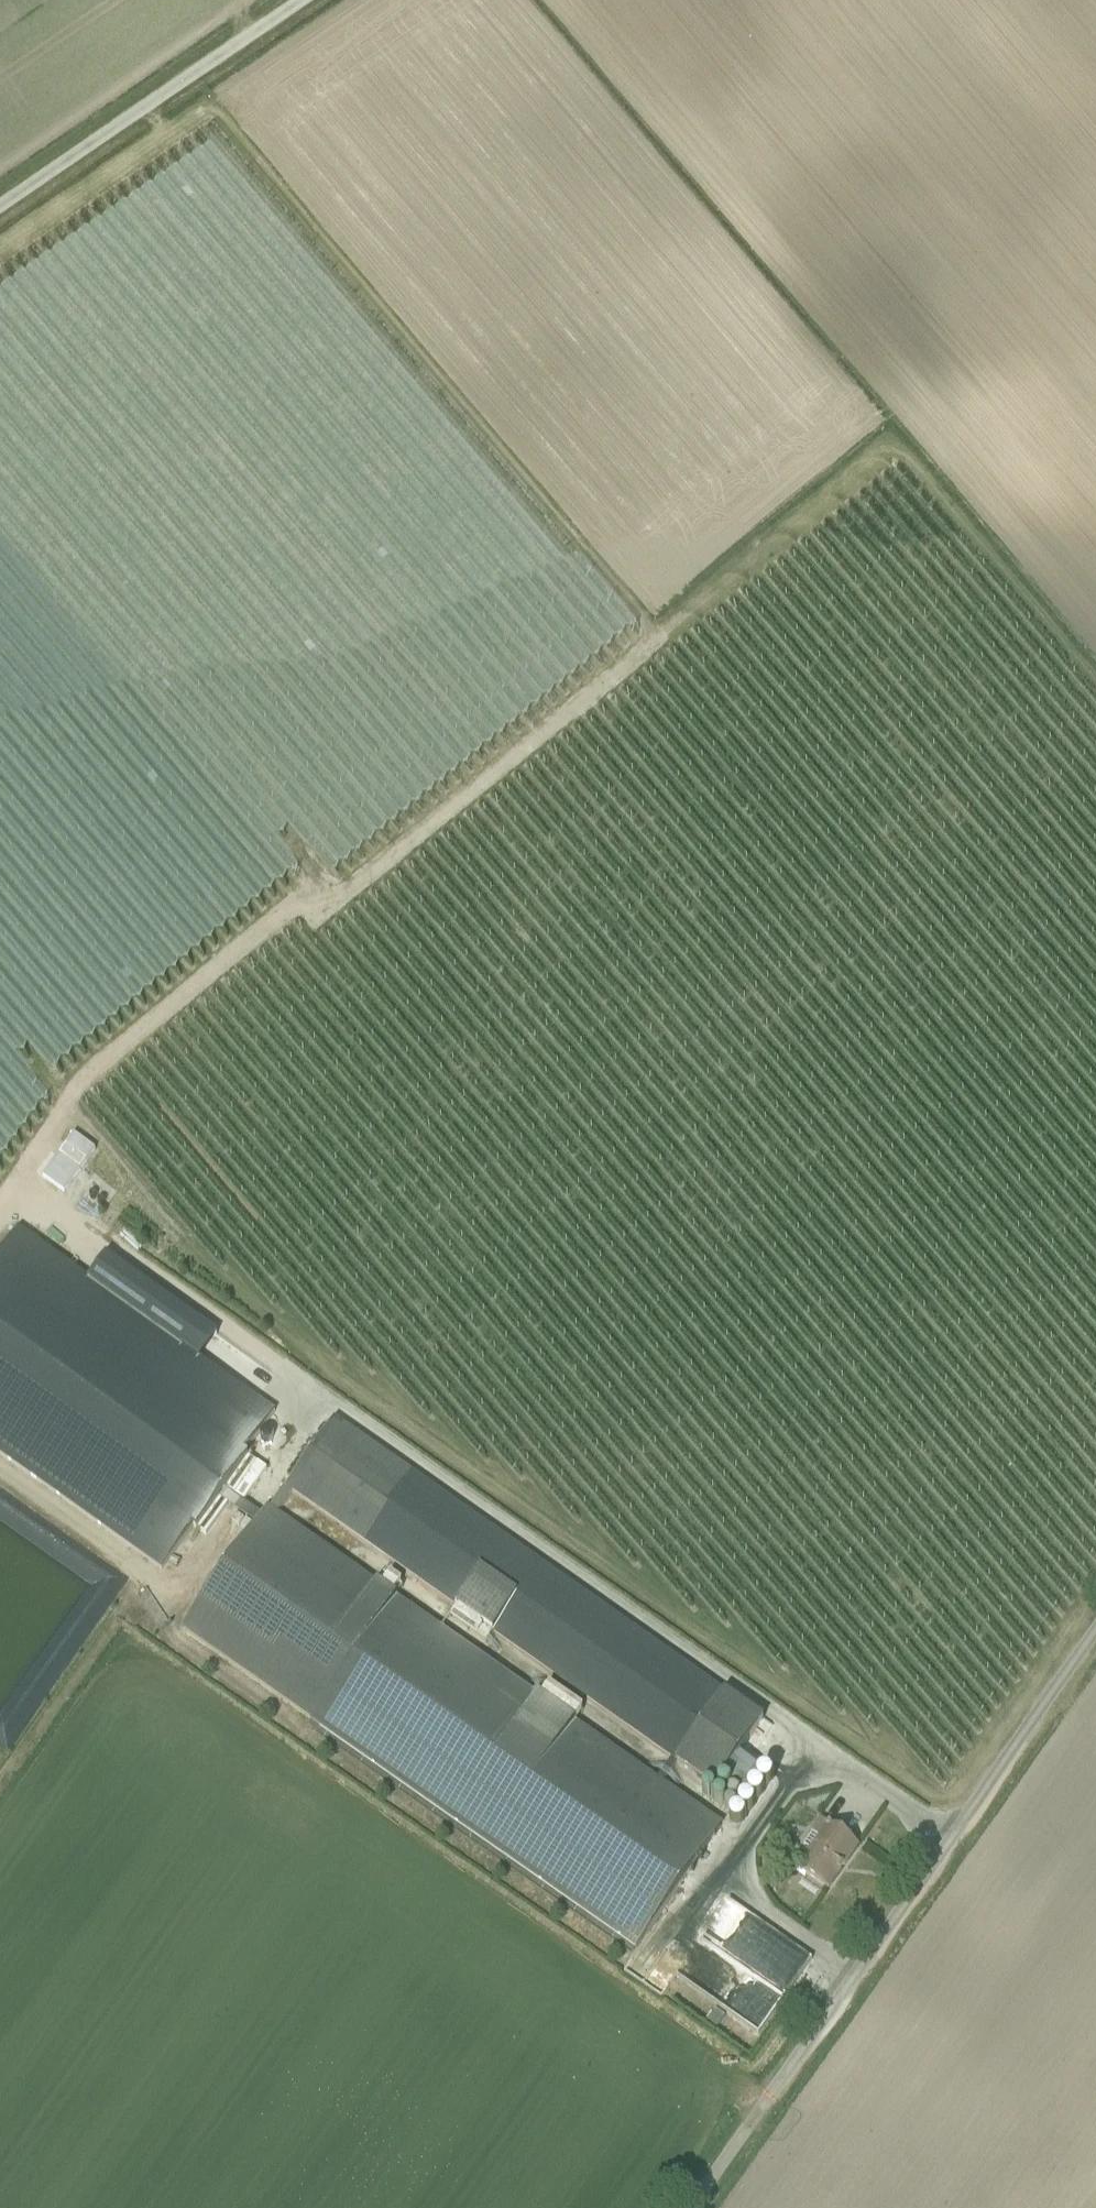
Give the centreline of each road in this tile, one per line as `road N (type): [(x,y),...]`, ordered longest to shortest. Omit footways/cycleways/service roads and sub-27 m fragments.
road 1 (unclassified): [(1095,1634),(926,1885),(689,2207)]
road 2 (unclassified): [(0,203),(321,0)]

